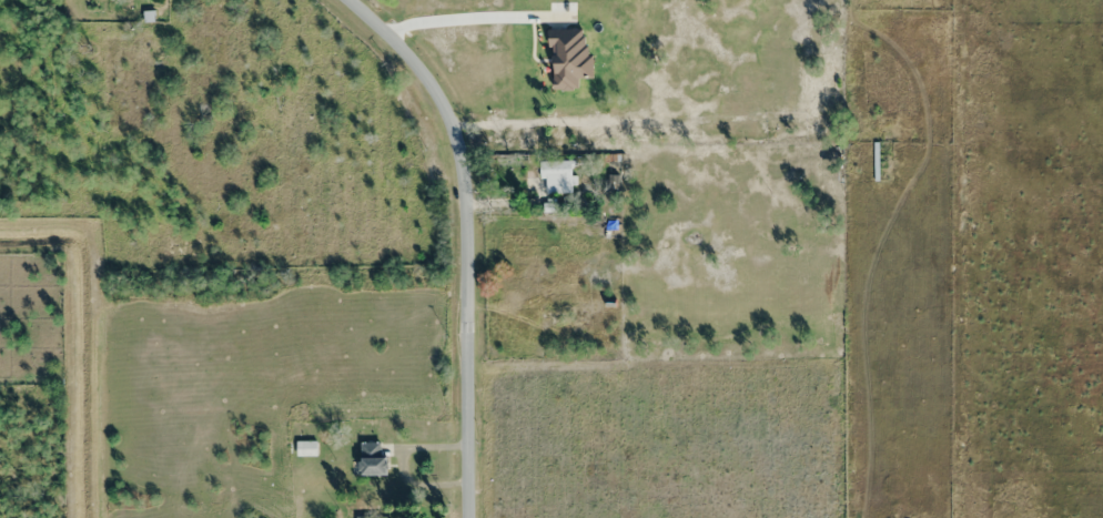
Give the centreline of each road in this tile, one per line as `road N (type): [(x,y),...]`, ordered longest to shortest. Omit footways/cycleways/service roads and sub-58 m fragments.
road 1 (residential): [(344,0),(428,82),(454,143),(463,182),(466,517)]

